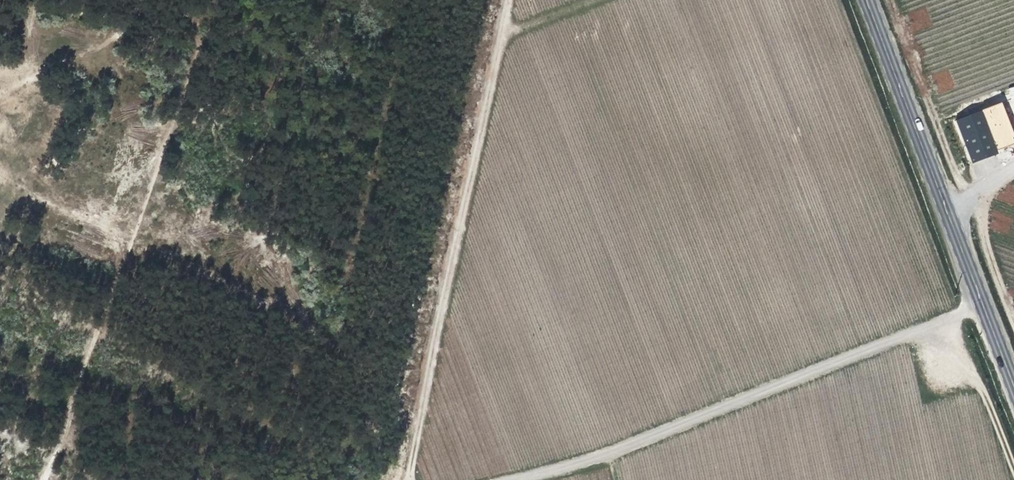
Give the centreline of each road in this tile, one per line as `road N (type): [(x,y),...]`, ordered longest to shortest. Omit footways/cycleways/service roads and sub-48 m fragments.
road 1 (track): [(513,479),(601,456),(982,304)]
road 2 (track): [(411,479),(509,0)]
road 3 (track): [(0,174),(83,223),(121,257),(104,327),(44,479)]
road 4 (secondary): [(866,0),(949,217)]
road 5 (secondary): [(949,217),(1013,386)]
road 6 (track): [(1013,316),(977,193)]

